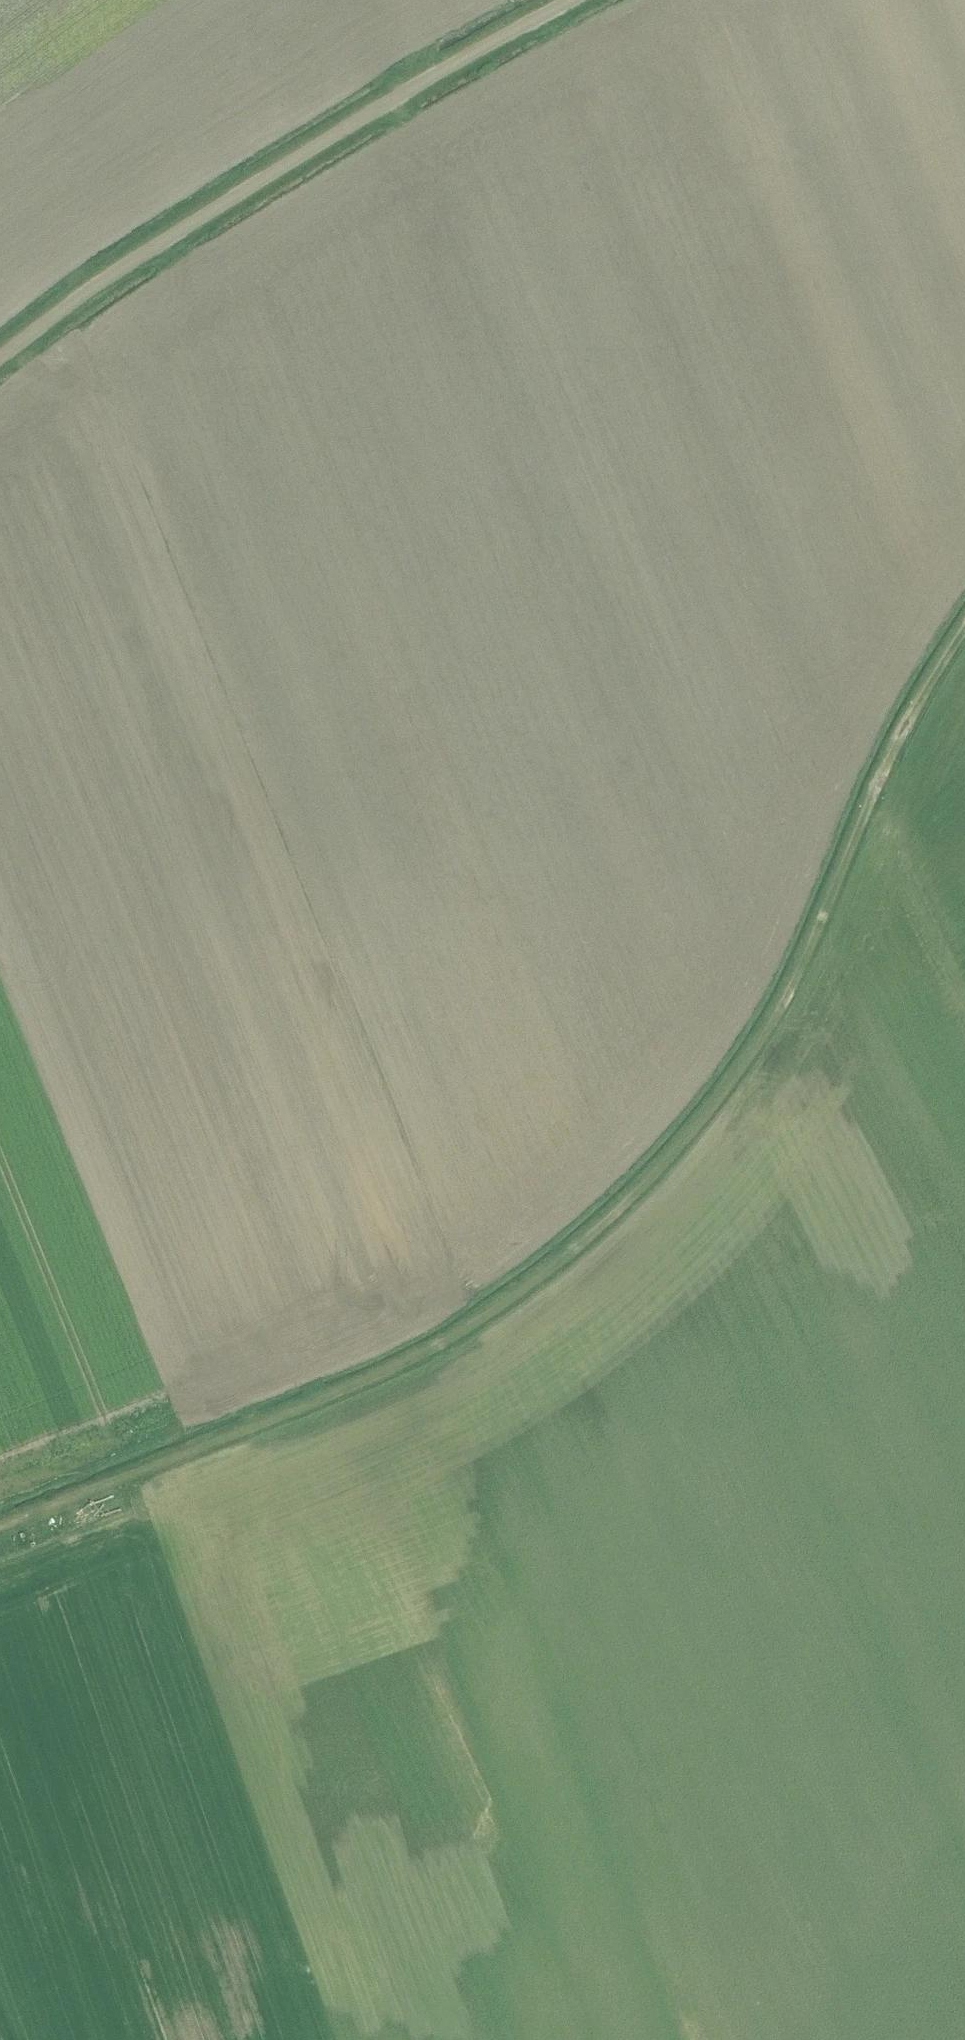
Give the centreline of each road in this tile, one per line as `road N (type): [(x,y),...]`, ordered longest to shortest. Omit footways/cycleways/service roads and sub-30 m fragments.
road 1 (track): [(0,1524),(430,1345),(553,1264),(606,1216),(726,1090),(778,1013),(925,689),(964,633)]
road 2 (unclassified): [(0,352),(169,234),(562,0)]

